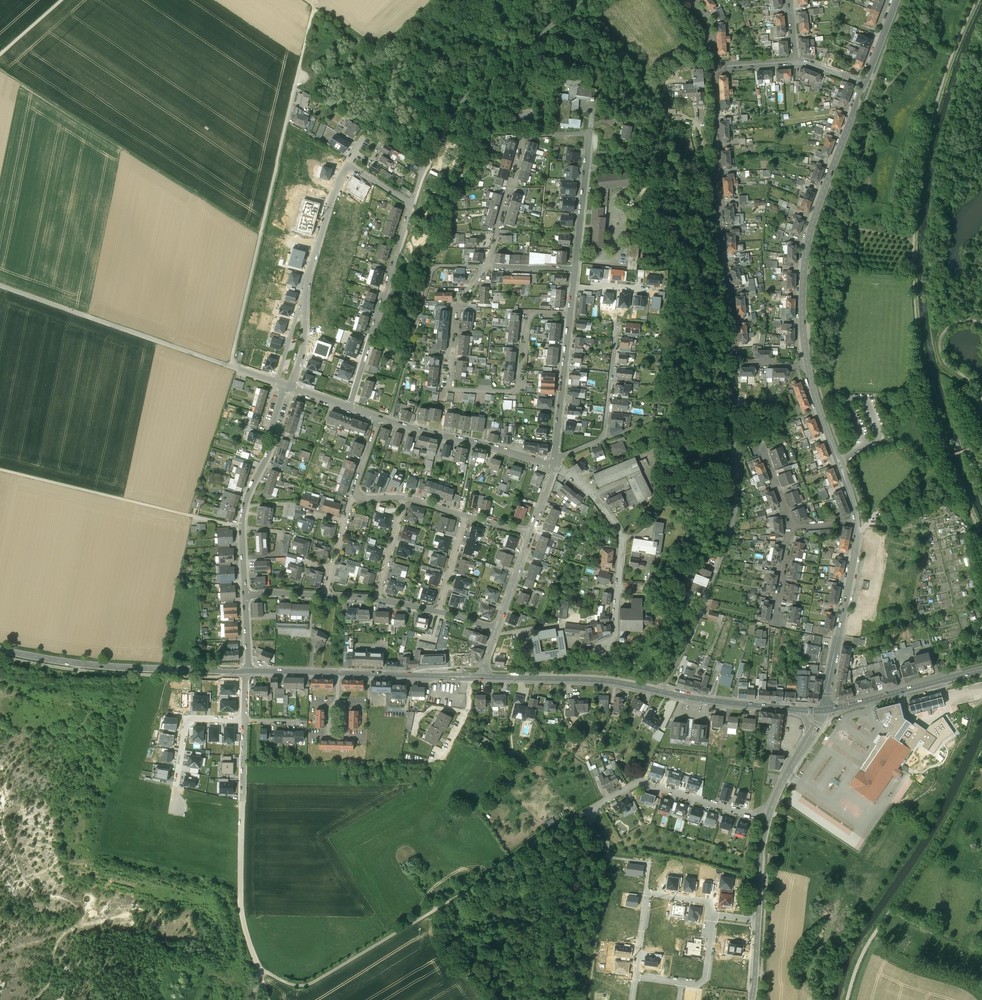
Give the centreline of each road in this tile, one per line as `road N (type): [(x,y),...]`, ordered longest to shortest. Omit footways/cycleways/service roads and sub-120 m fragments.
road 1 (track): [(976,0),(931,121),(914,239),(920,354),(949,457)]
road 2 (track): [(582,814),(311,984),(258,971)]
road 3 (residential): [(661,691),(734,516),(732,363)]
road 4 (residential): [(489,268),(454,314),(449,389),(516,391),(532,314),(570,314)]
road 5 (track): [(260,234),(0,71)]
road 6 (residential): [(732,363),(714,66)]
road 7 (tertiary): [(864,84),(808,245),(808,364)]
road 8 (track): [(847,999),(870,940),(939,838),(981,750)]
road 9 (unclassified): [(578,6),(473,89),(412,204)]
road 10 (unclassified): [(244,721),(241,907),(258,971)]
road 11 (secondary): [(245,671),(98,666),(0,650)]
road 12 (unclassified): [(229,367),(0,285)]
road 13 (secondary): [(470,676),(249,671)]
road 14 (residential): [(351,408),(412,204)]
road 15 (residential): [(590,134),(523,136),(489,268)]
road 16 (residential): [(555,466),(589,491),(621,534),(612,641)]
road 17 (track): [(192,516),(0,470)]
road 18 (residential): [(767,818),(647,784),(582,814)]
road 19 (tertiary): [(856,520),(823,711)]
road 20 (residential): [(380,418),(555,466)]
road 21 (secondary): [(661,691),(485,677)]
road 22 (residential): [(556,455),(603,438),(616,324)]
road 23 (secondary): [(981,669),(823,711)]
road 24 (tertiary): [(808,364),(856,520)]
road 25 (track): [(390,422),(434,265)]
road 26 (residential): [(635,975),(651,894),(710,902),(714,915)]
road 27 (residential): [(305,310),(311,266),(348,164)]
road 28 (residential): [(242,526),(285,385)]
road 29 (residential): [(556,455),(570,314)]
road 30 (unclassified): [(244,721),(188,722),(176,805)]
road 31 (residential): [(576,271),(590,134)]
road 32 (secondary): [(790,709),(661,691)]

